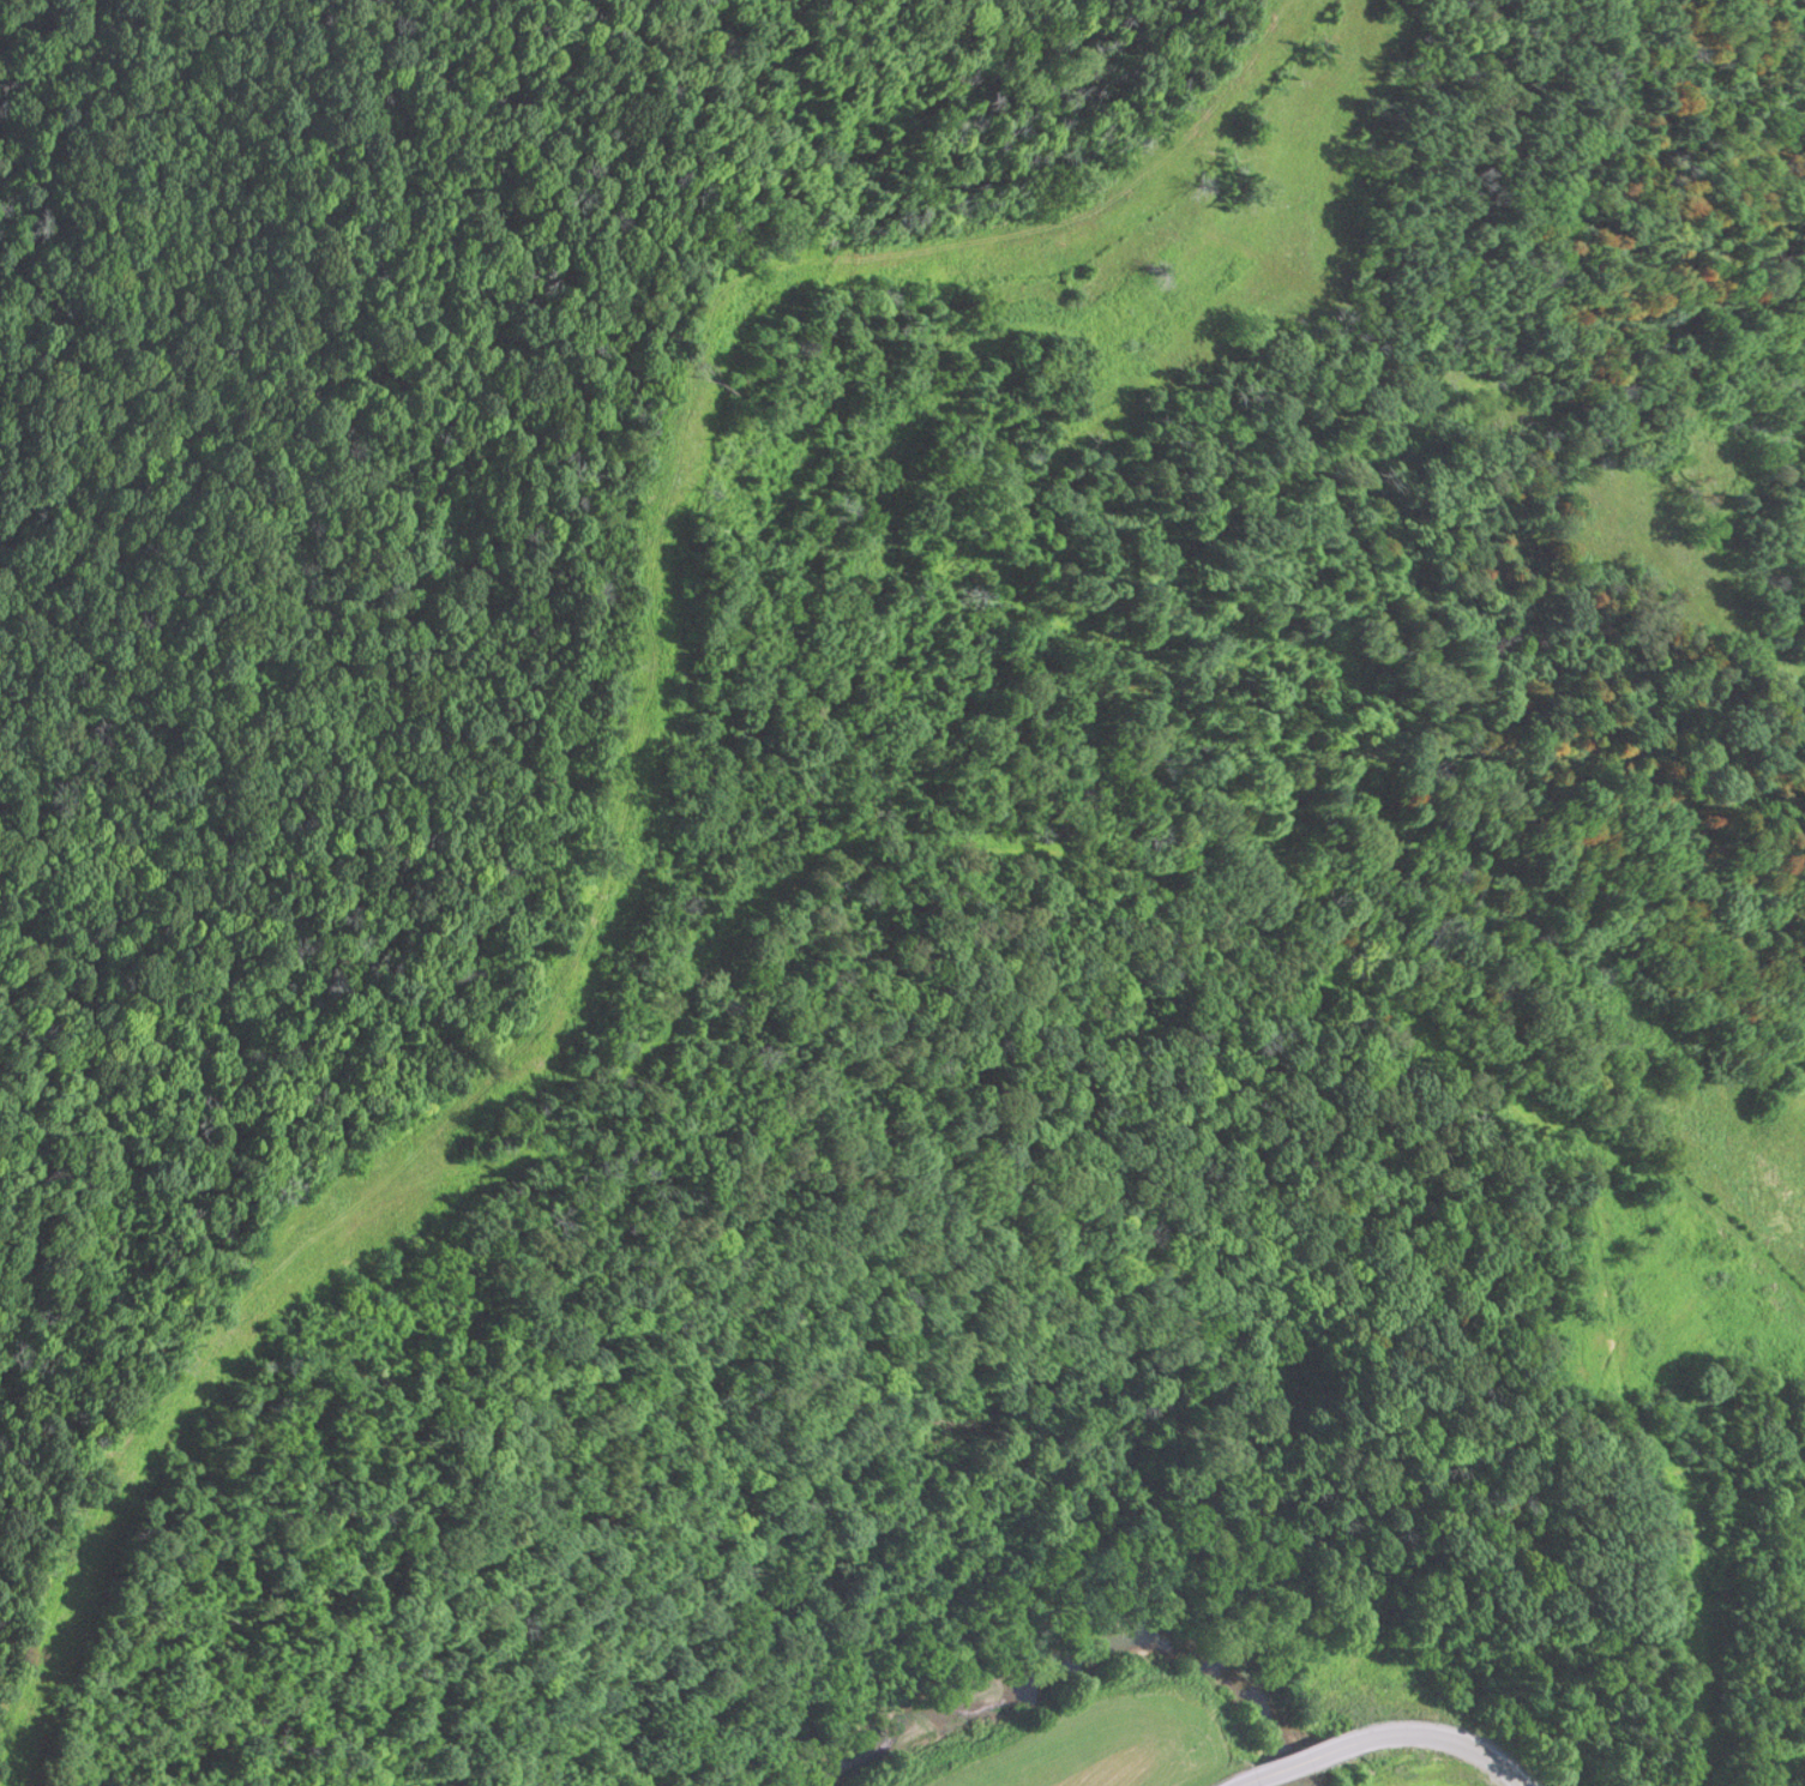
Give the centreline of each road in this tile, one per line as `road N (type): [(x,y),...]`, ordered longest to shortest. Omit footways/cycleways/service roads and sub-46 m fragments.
road 1 (secondary): [(1361,1740),(1414,1734),(1454,1742),(1517,1785)]

